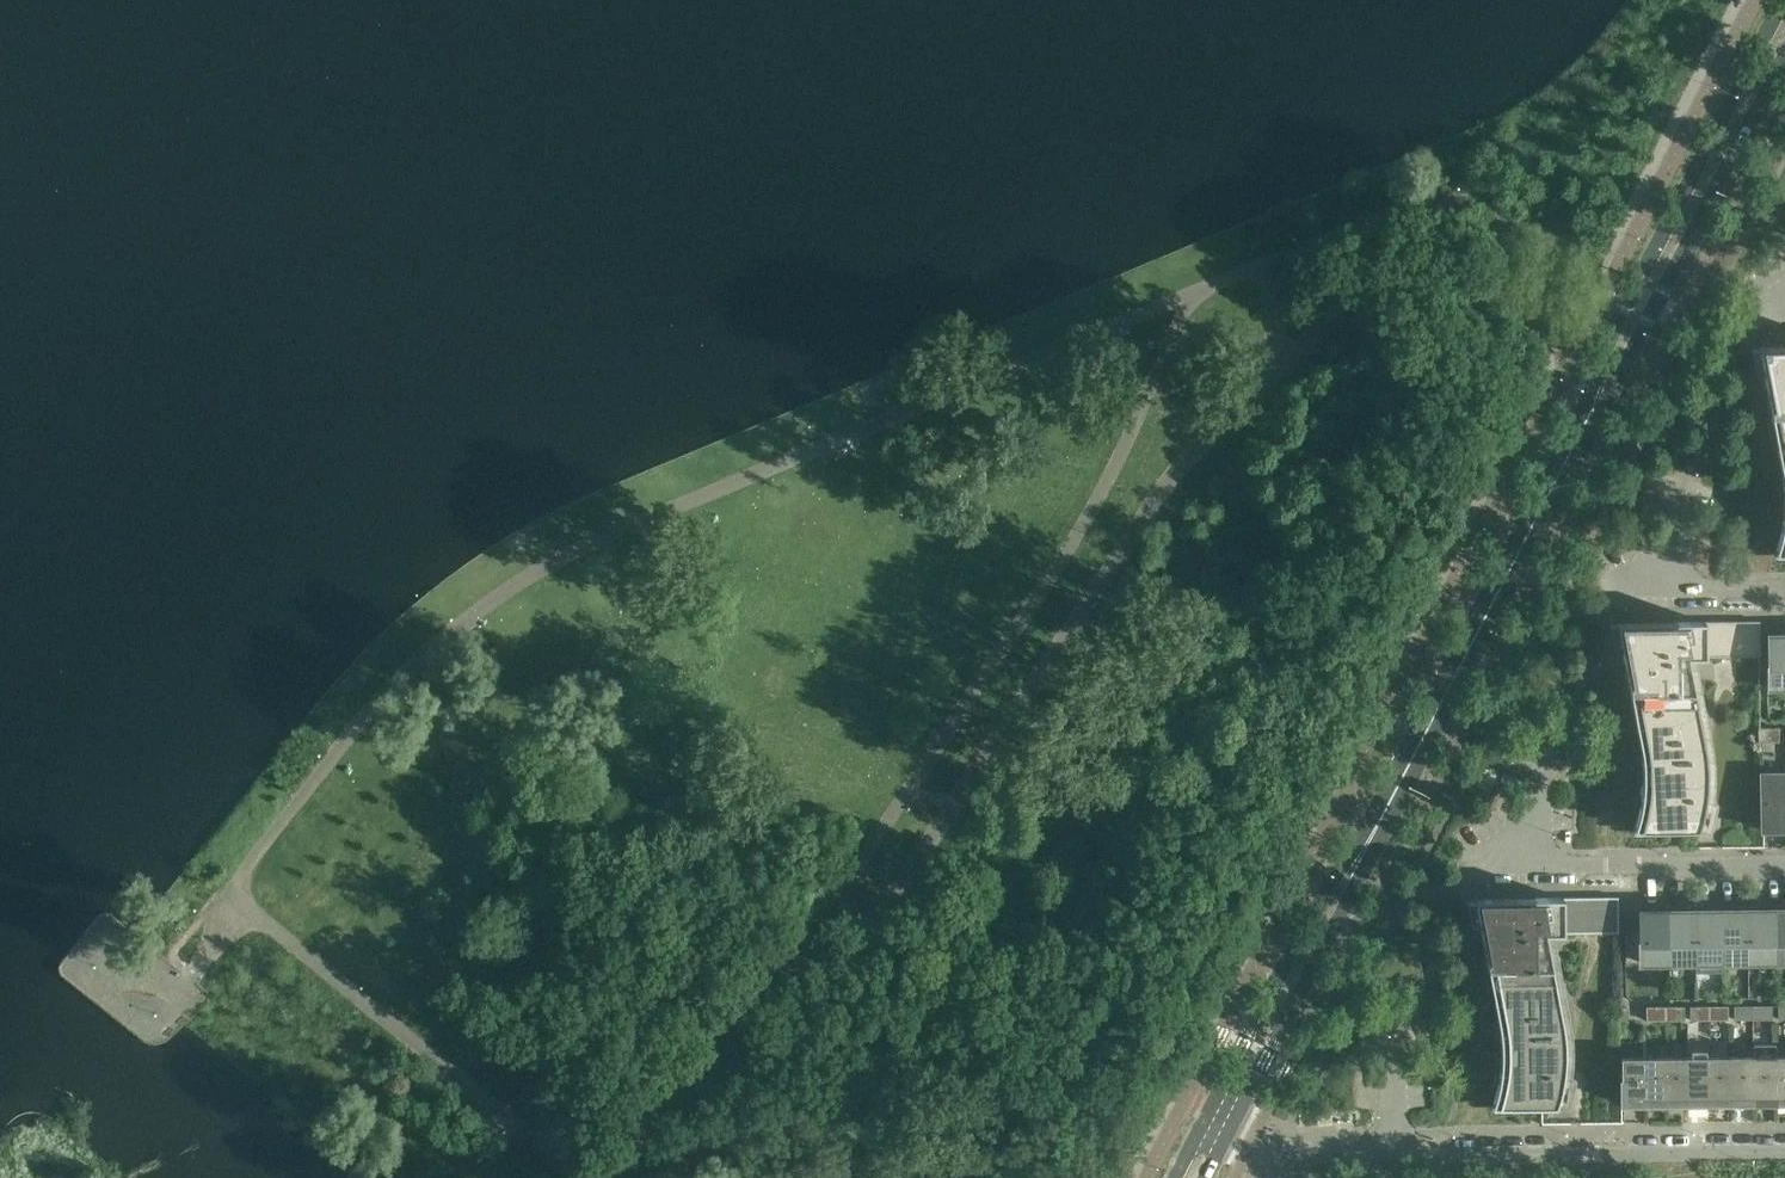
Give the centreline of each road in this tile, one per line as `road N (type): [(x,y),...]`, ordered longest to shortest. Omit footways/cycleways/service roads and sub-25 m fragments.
road 1 (secondary): [(1220,1118),(1784,26)]
road 2 (unclassified): [(1784,1136),(1255,1139),(1220,1118)]
road 3 (residential): [(1784,859),(1499,866)]
road 4 (residential): [(1784,589),(1638,582)]

